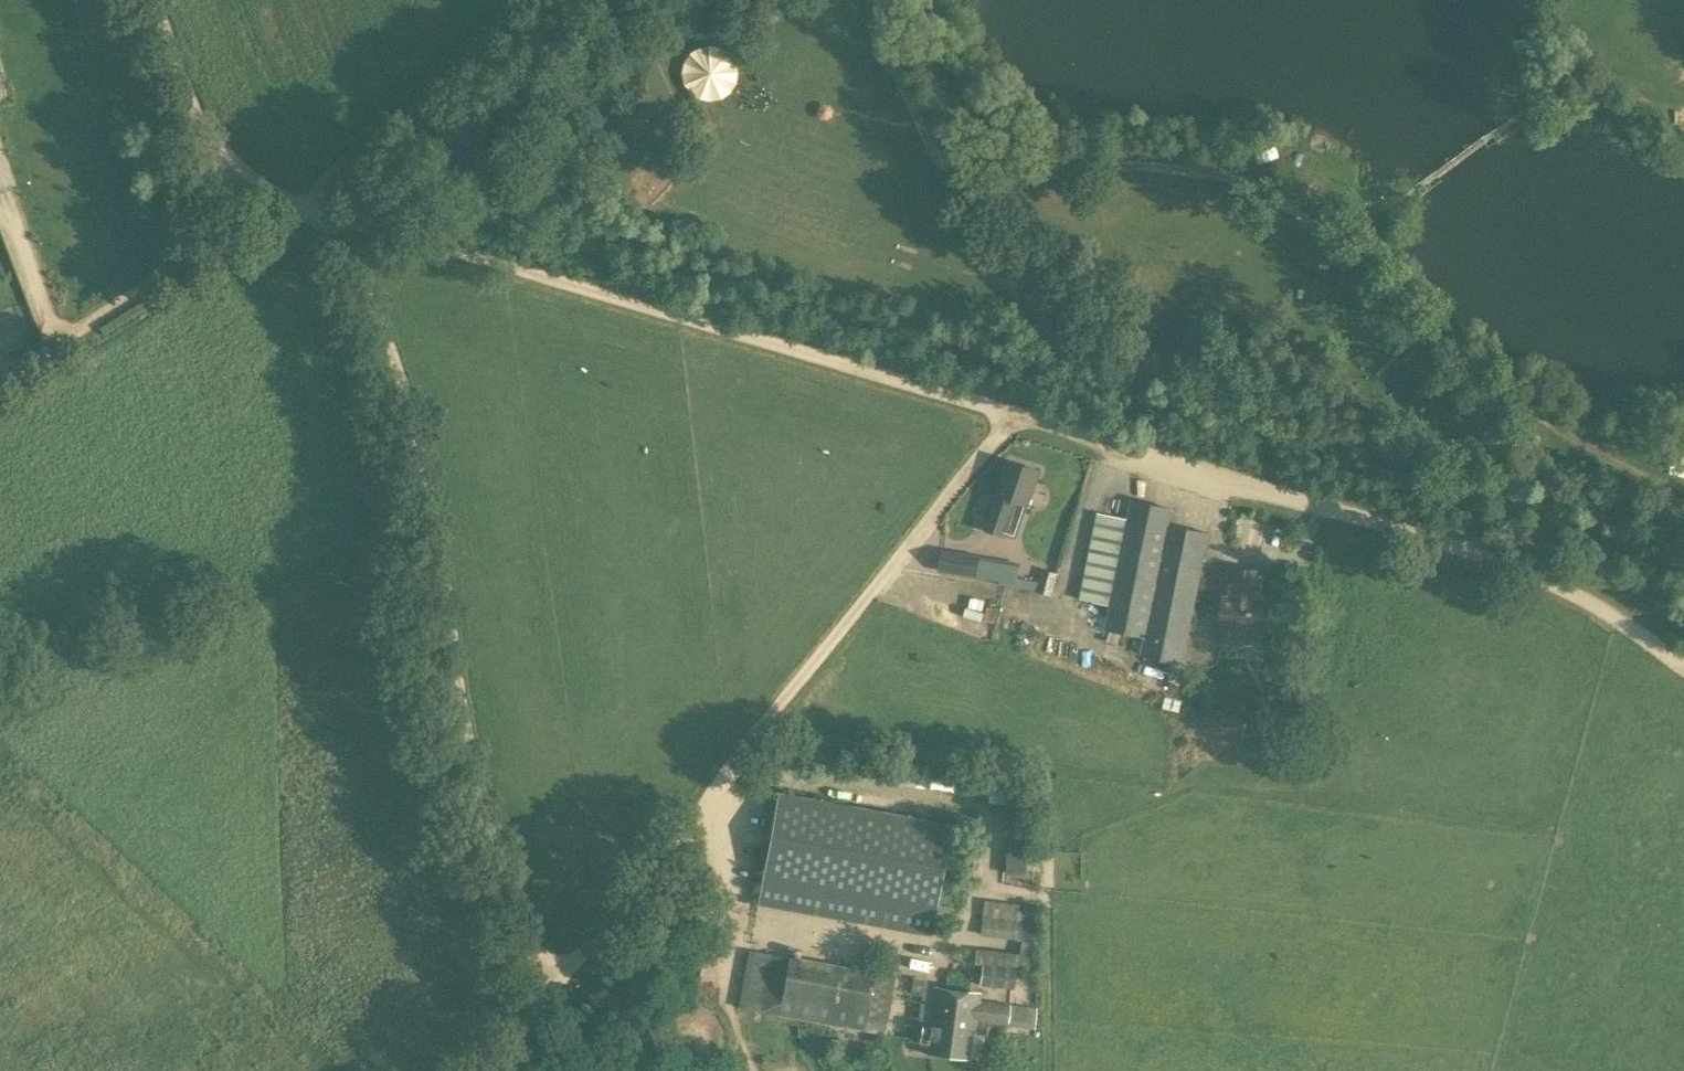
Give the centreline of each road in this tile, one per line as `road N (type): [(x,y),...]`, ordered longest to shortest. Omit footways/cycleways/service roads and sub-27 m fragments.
road 1 (track): [(555,986),(481,775),(450,655),(421,436),(371,304),(335,240),(302,208)]
road 2 (track): [(555,986),(1010,413)]
road 3 (track): [(0,381),(250,227),(302,208),(333,171),(529,0)]
road 4 (track): [(1010,413),(554,274)]
road 5 (track): [(1380,523),(1010,413)]
road 6 (track): [(1683,665),(1627,621),(1532,572),(1380,523)]
road 7 (track): [(302,208),(242,172),(187,101),(153,0)]
road 8 (track): [(554,274),(302,208)]

